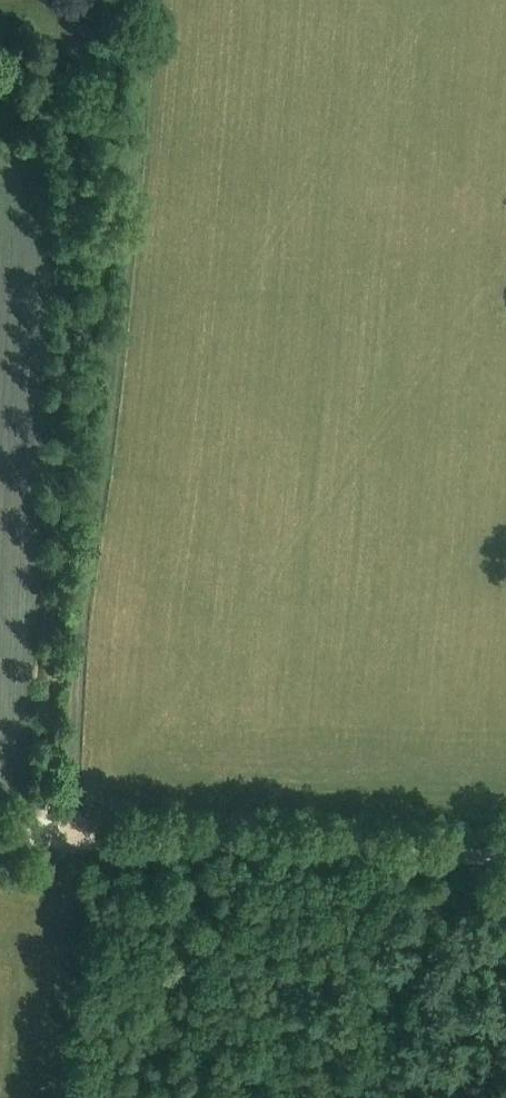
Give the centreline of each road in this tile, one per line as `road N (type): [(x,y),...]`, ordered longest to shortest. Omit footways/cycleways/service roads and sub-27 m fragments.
road 1 (track): [(67,840),(77,614),(95,484),(66,205),(41,93),(46,0)]
road 2 (track): [(505,866),(0,836)]
road 3 (track): [(77,314),(107,239),(133,0)]

